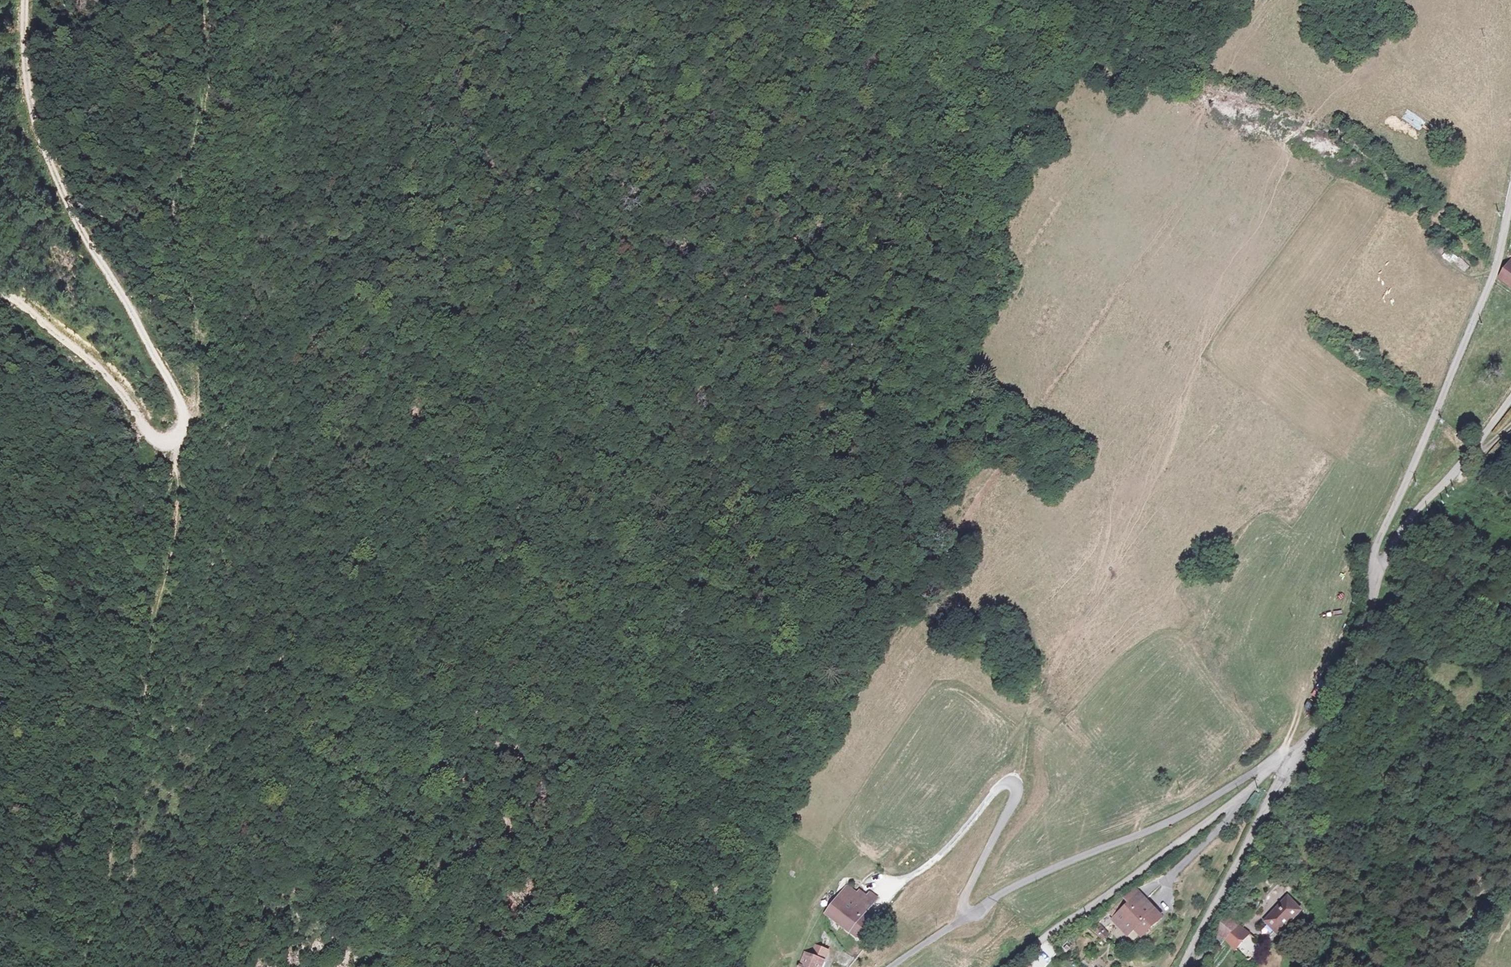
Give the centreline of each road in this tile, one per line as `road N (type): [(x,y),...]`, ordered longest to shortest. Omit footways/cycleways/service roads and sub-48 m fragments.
road 1 (track): [(0,296),(86,357),(148,431),(182,436),(177,396),(83,236),(46,155),(23,69),(22,0)]
road 2 (residential): [(1510,200),(1495,269),(1382,536),(1374,584)]
road 3 (residential): [(1011,966),(1242,799),(1284,755),(1297,754)]
road 4 (residential): [(1297,754),(1183,966)]
road 5 (residential): [(1510,398),(1408,522),(1374,584)]
road 6 (residential): [(1374,584),(1371,613),(1340,693),(1297,754)]

